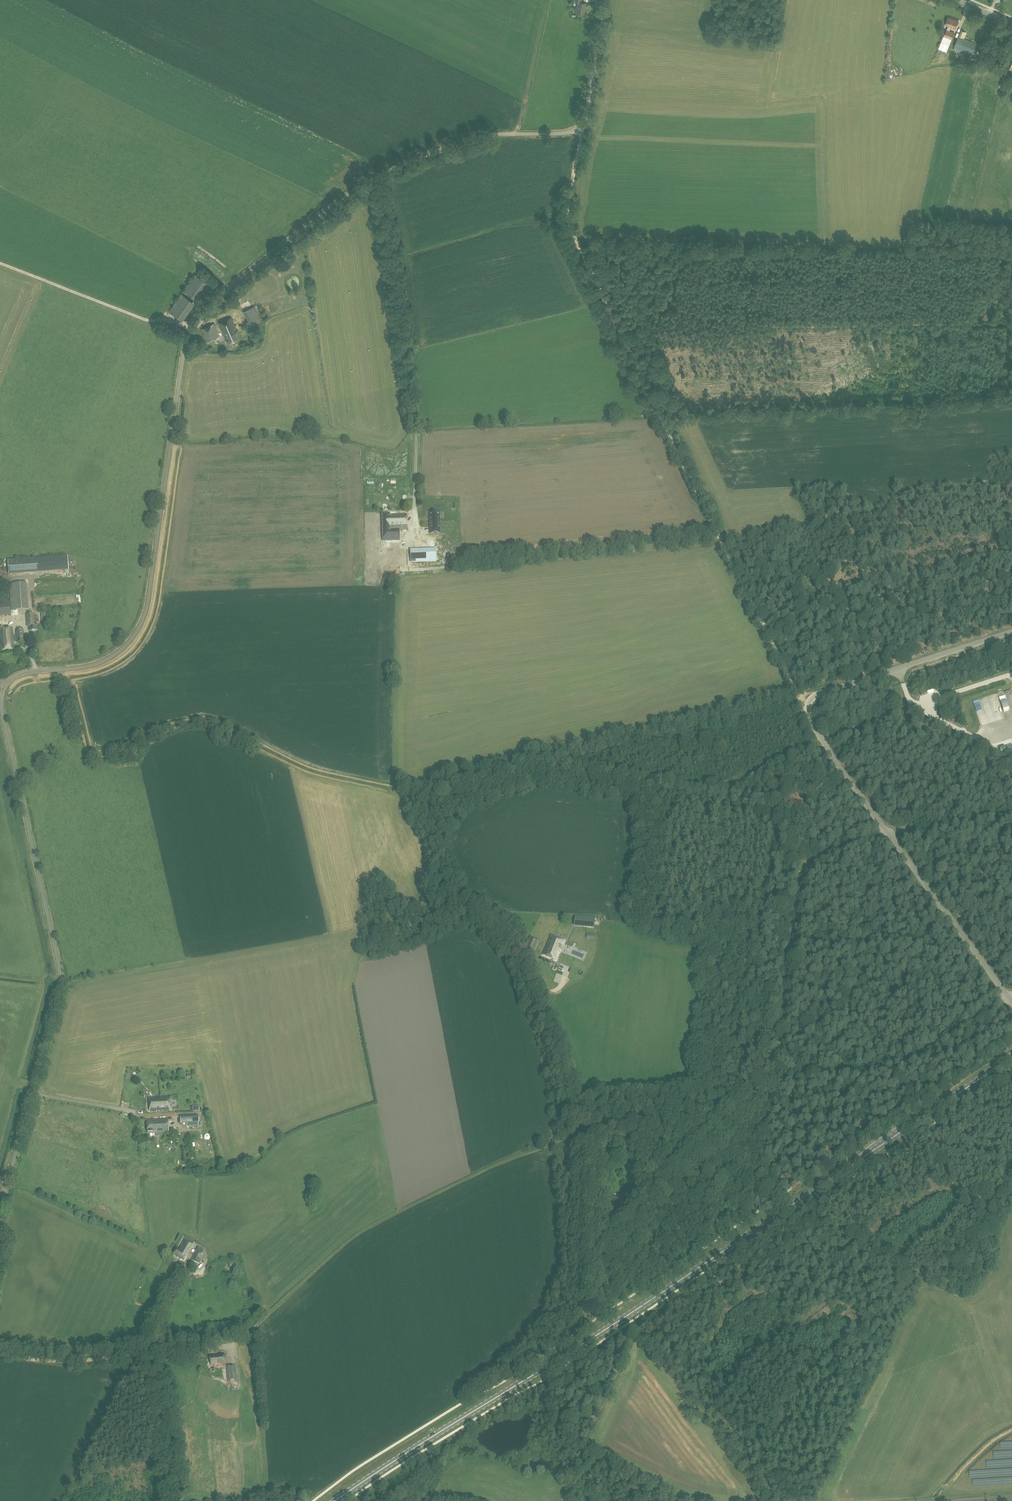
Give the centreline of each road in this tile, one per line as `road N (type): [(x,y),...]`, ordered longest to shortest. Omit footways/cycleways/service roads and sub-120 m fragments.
road 1 (unclassified): [(0,1210),(59,979),(2,712),(6,684),(19,673),(93,665),(128,645),(142,622),(154,589),(182,363),(200,317),(295,235),(404,162),(494,133),(569,133),(583,125),(606,0)]
road 2 (primary): [(334,1500),(1011,1056)]
road 3 (track): [(787,1208),(875,1250),(872,1261),(713,1384),(695,1394),(626,1315)]
road 4 (unclassified): [(1011,1003),(875,820),(801,700)]
road 5 (track): [(801,700),(662,417)]
road 6 (track): [(426,569),(721,538)]
road 7 (track): [(612,317),(566,217),(583,125)]
road 8 (track): [(582,1129),(594,1189),(590,1290),(607,1311)]
road 9 (track): [(0,1355),(56,1365),(151,1354)]
road 10 (track): [(535,985),(582,1129)]

